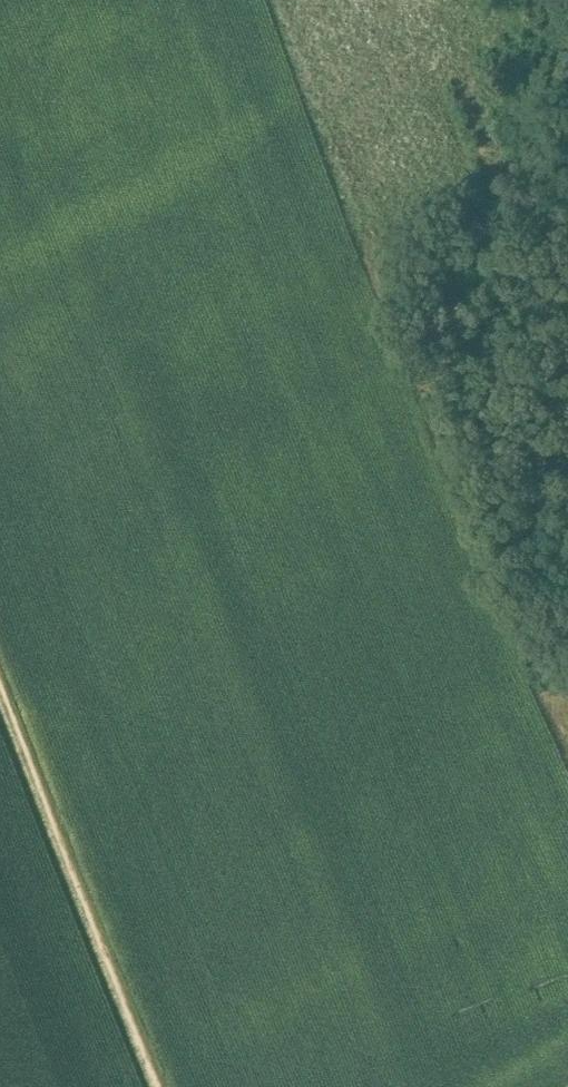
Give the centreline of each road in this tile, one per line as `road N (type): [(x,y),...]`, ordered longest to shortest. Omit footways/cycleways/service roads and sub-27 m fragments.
road 1 (track): [(0,674),(164,1086)]

